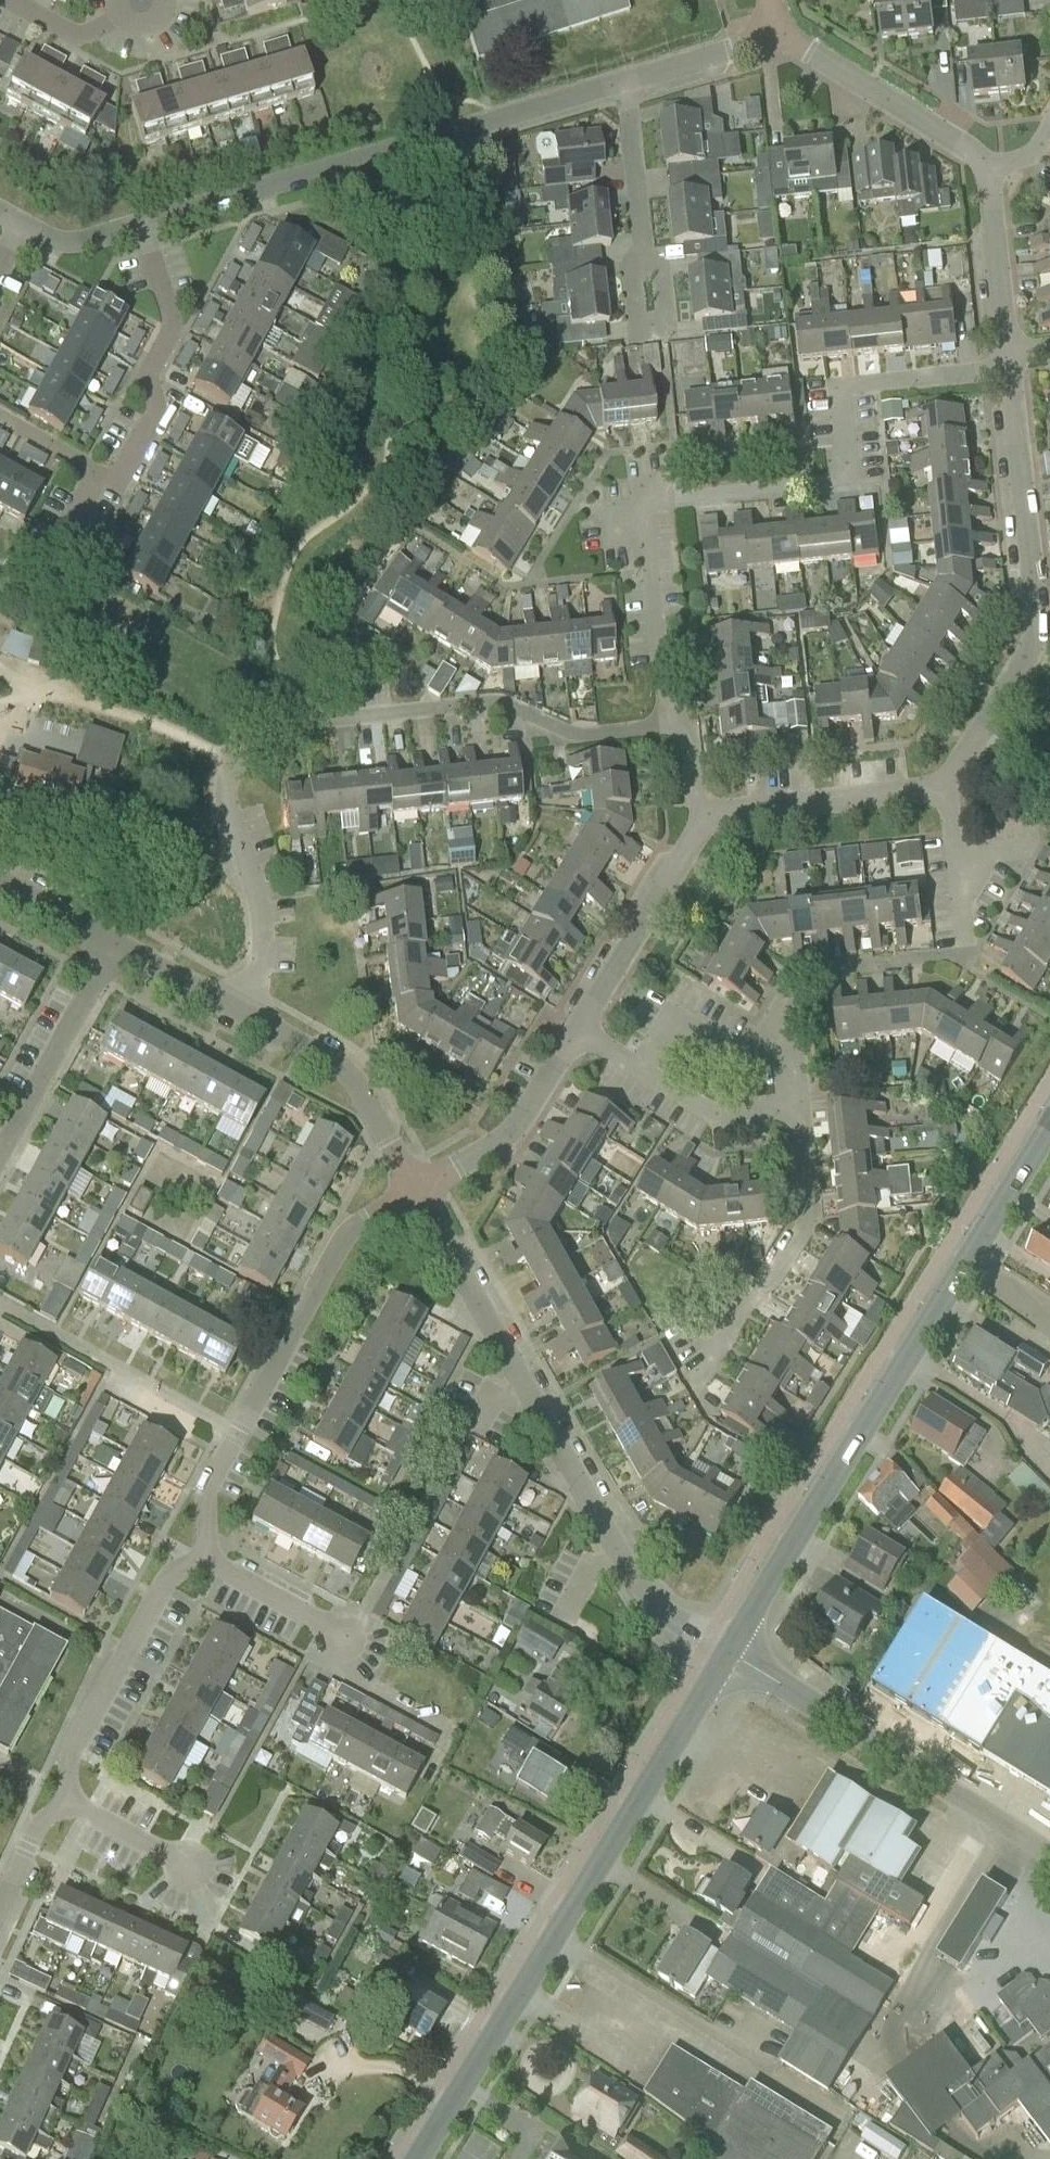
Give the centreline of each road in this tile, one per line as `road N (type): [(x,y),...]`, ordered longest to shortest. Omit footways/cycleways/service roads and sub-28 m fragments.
road 1 (residential): [(245,1015),(263,962),(262,917),(227,782),(236,755),(262,730),(502,702),(571,732),(668,724)]
road 2 (tertiary): [(730,1654),(1049,1126)]
road 3 (tertiary): [(414,2158),(730,1654)]
road 4 (unclassified): [(730,1654),(664,1611),(626,1571),(417,1191)]
road 5 (residential): [(142,227),(623,81)]
road 6 (residential): [(648,529),(645,500),(851,476),(840,388),(1008,373)]
road 7 (residential): [(944,788),(1037,634),(1008,373)]
road 8 (unclassified): [(1049,1851),(730,1654)]
road 9 (residential): [(236,1433),(345,1232),(417,1191)]
road 10 (residential): [(676,1363),(765,1285),(812,1222),(803,1117)]
road 11 (residential): [(98,476),(118,482),(156,411),(148,372),(173,325),(142,227)]
road 12 (residential): [(66,1800),(65,1762),(167,1582),(208,1559)]
road 13 (residential): [(955,857),(968,954),(796,974)]
road 14 (residential): [(236,1433),(0,1303)]
road 15 (unclassified): [(417,1191),(342,1069),(245,1015)]
road 16 (residential): [(985,172),(969,151),(779,33)]
road 17 (residential): [(699,815),(944,788)]
road 18 (residential): [(577,1028),(699,815)]
road 19 (residential): [(0,1153),(109,940)]
road 20 (residential): [(417,1191),(510,1134),(577,1028)]
road 21 (residential): [(668,724),(648,529)]
road 22 (residential): [(793,1048),(726,1053),(671,1020),(643,1069)]
road 23 (residential): [(1007,353),(985,172)]
road 24 (residential): [(643,257),(623,81)]
road 25 (residential): [(803,1117),(721,1116),(643,1069)]
road 26 (residential): [(643,257),(660,270),(669,328),(636,331),(629,275)]
road 27 (residential): [(623,81),(779,33)]
road 28 (unclassified): [(245,1015),(109,940)]
road 29 (residential): [(343,1635),(208,1559)]
road 30 (residential): [(8,0),(72,36),(103,27),(140,0)]
road 31 (residential): [(190,1866),(66,1800)]
road 32 (residential): [(208,1559),(207,1480),(236,1433)]
road 33 (residential): [(17,226),(51,242),(142,227)]
road 34 (residential): [(0,1907),(34,1827),(66,1800)]
road 35 (unclassified): [(109,940),(0,882)]

